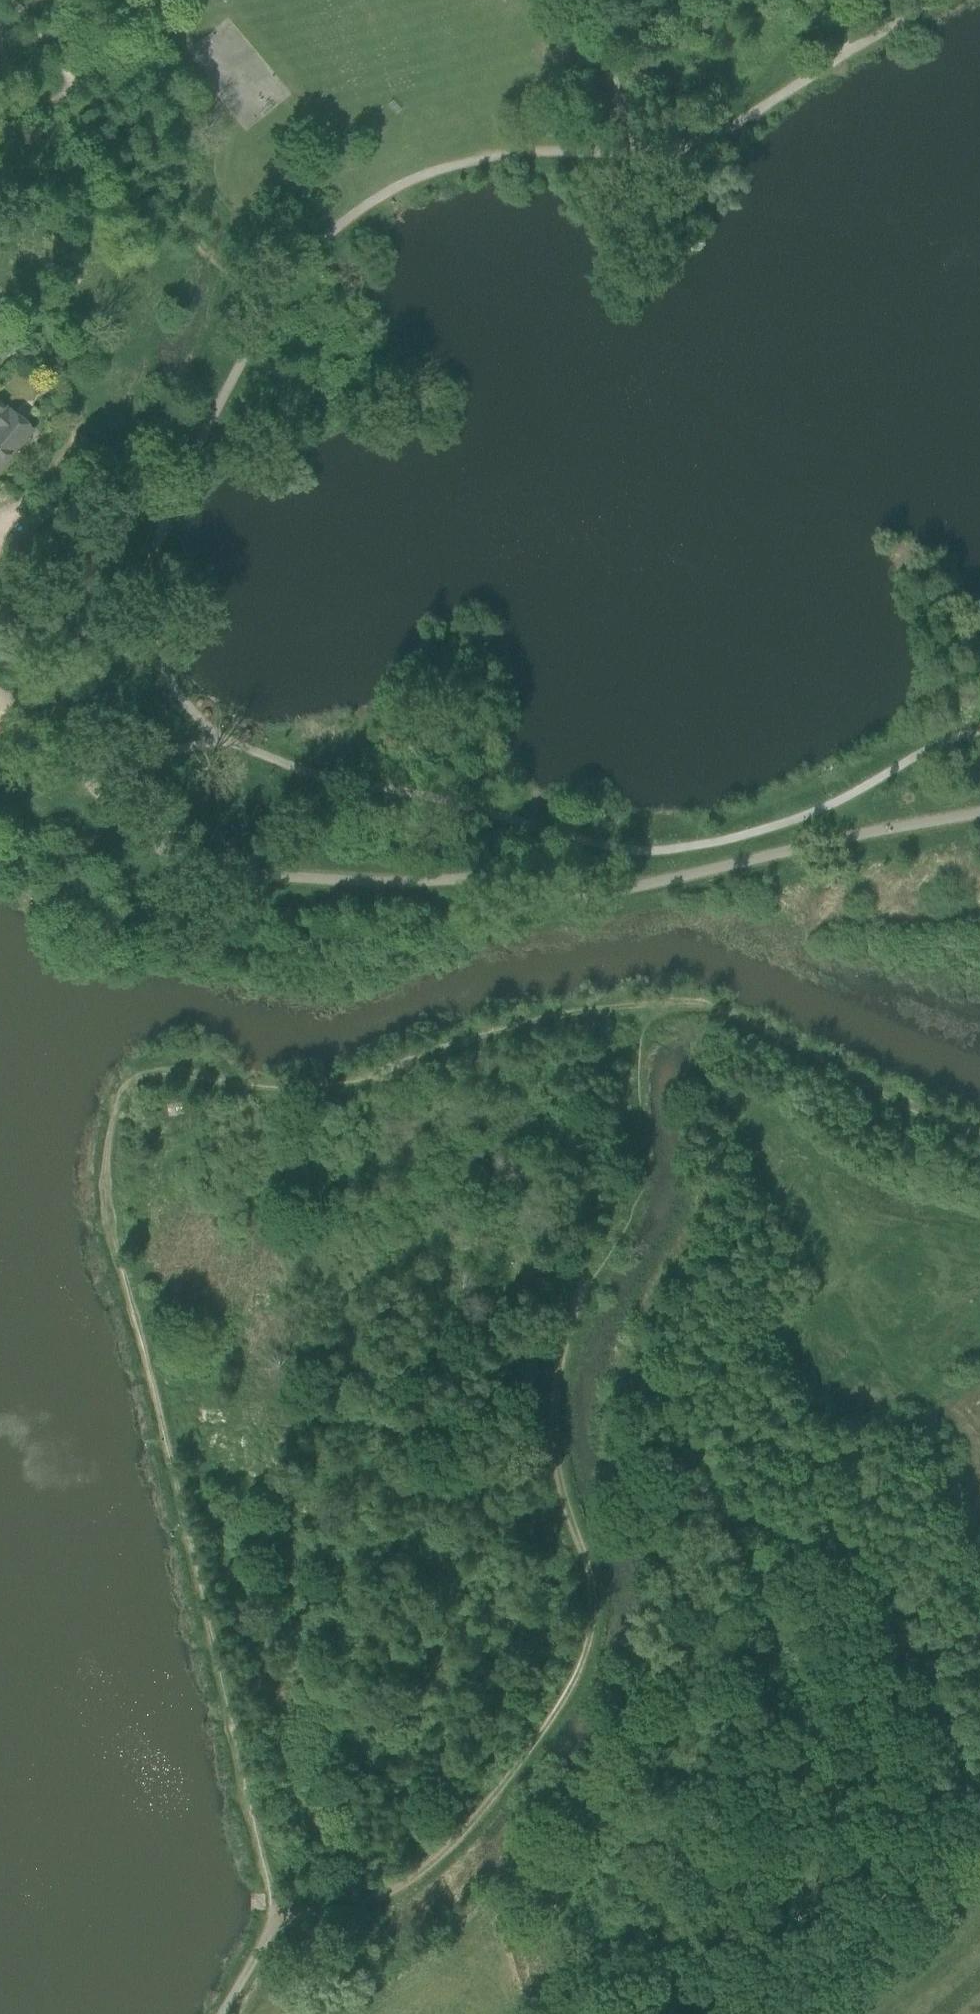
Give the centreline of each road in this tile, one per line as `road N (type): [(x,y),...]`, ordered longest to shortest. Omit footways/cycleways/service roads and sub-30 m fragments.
road 1 (track): [(120,1097),(105,1184),(108,1223),(281,1923)]
road 2 (track): [(281,1923),(391,1889),(437,1856),(569,1688),(584,1656),(593,1592),(563,1502),(554,1410),(562,1352),(594,1274)]

